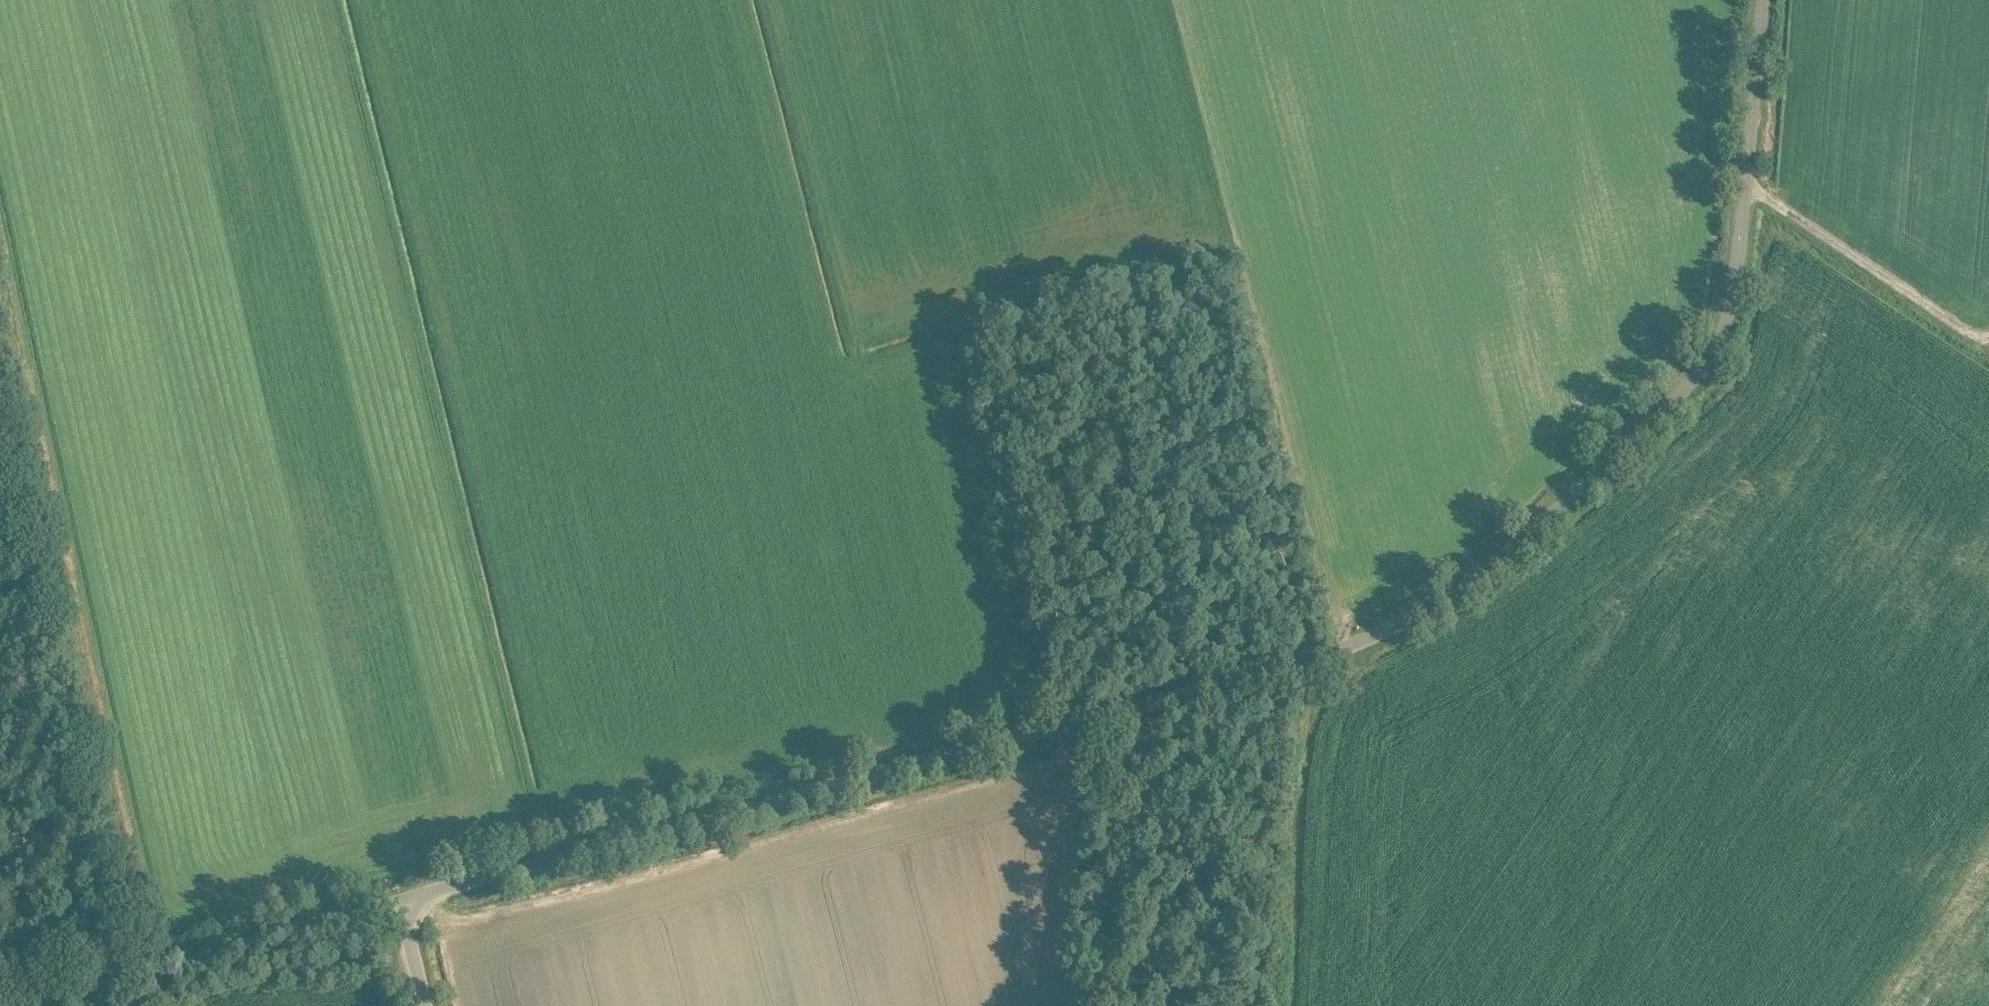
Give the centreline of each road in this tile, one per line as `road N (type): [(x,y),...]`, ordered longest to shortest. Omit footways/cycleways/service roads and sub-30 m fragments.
road 1 (unclassified): [(411,896),(1399,630),(1477,582),(1704,361),(1729,290),(1753,0)]
road 2 (track): [(157,959),(0,247)]
road 3 (unclassified): [(0,997),(411,896)]

